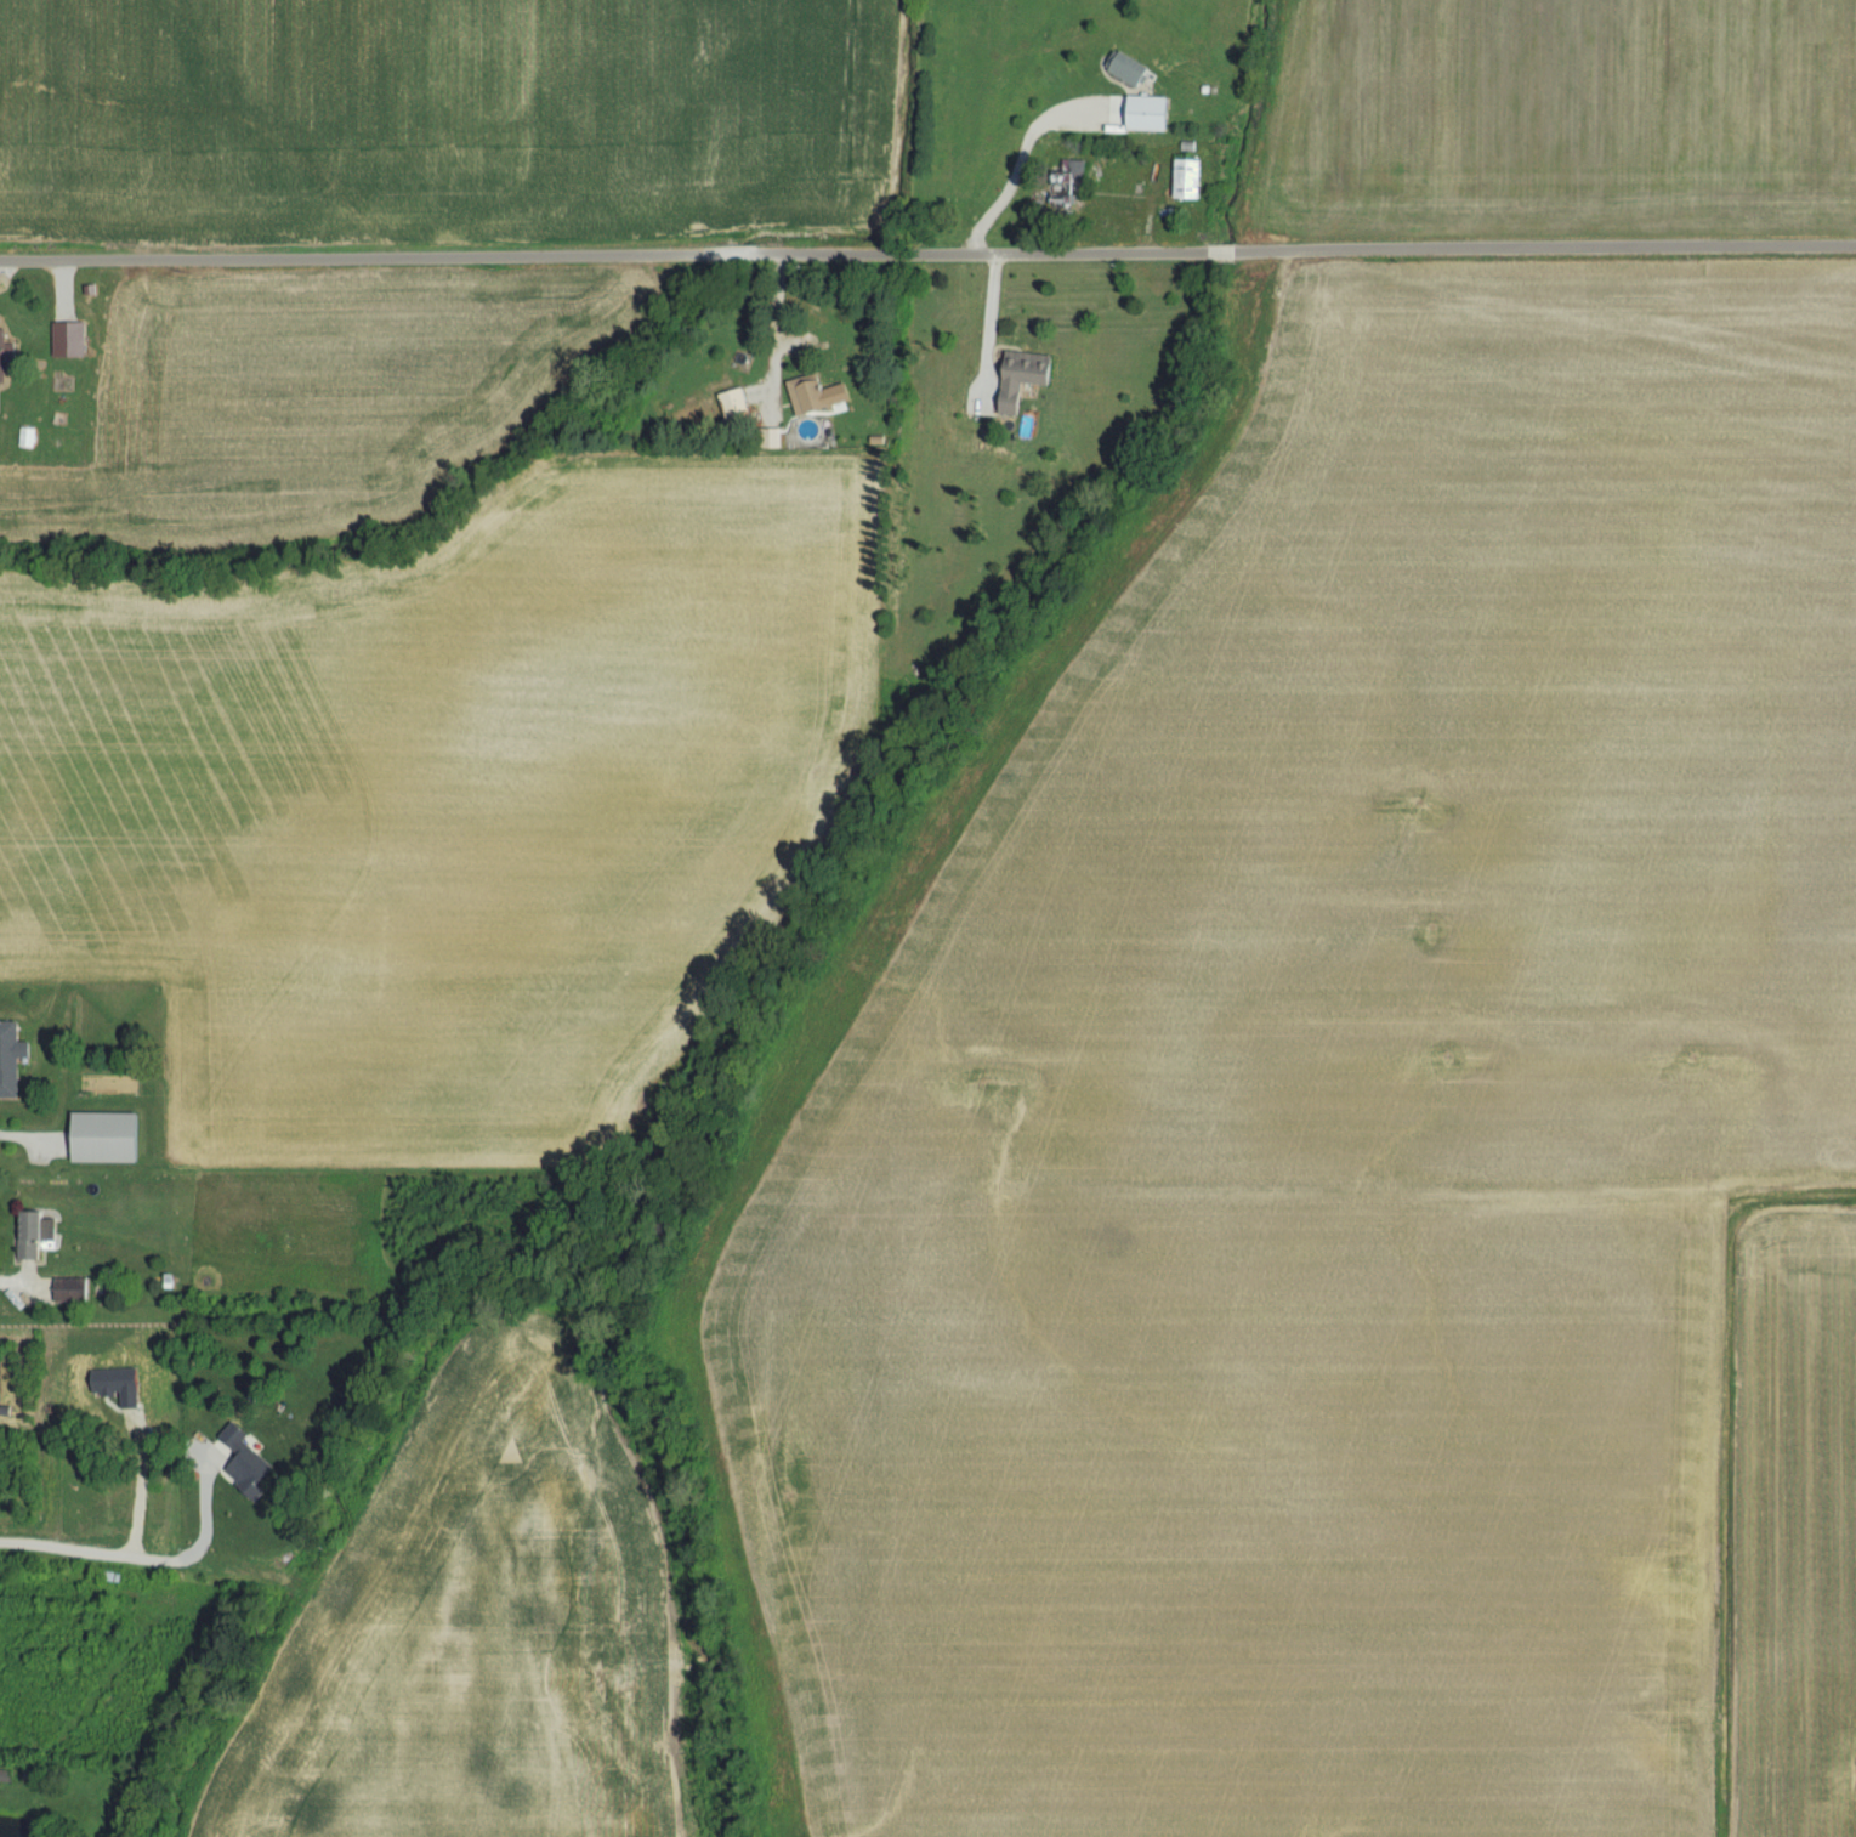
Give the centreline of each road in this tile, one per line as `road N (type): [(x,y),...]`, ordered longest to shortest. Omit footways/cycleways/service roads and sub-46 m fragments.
road 1 (residential): [(1855,246),(0,260)]
road 2 (track): [(1720,1836),(1720,1235),(1753,1201),(1855,1192)]
road 3 (residential): [(767,403),(774,255)]

